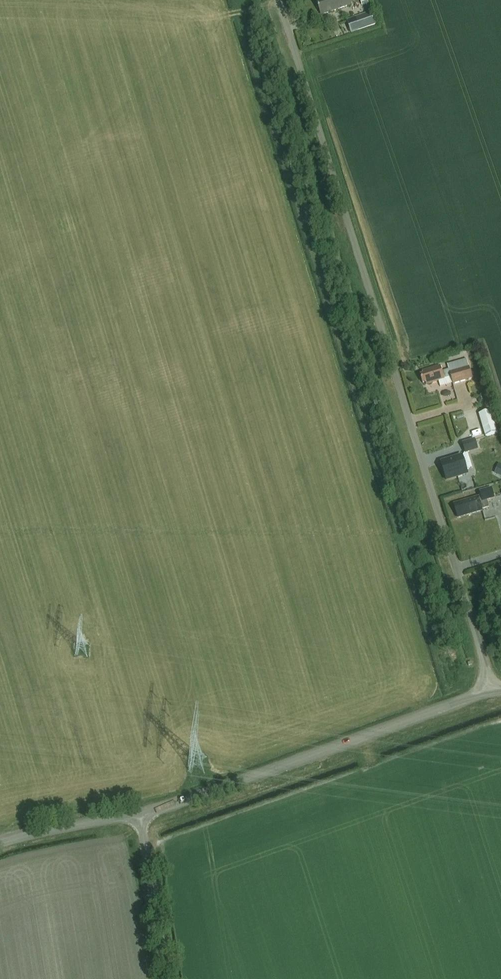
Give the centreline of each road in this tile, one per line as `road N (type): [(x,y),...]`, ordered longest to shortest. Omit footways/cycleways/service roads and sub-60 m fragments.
road 1 (unclassified): [(491,692),(278,0)]
road 2 (residential): [(146,813),(491,692)]
road 3 (residential): [(173,978),(146,813)]
road 4 (residential): [(146,813),(0,845)]

